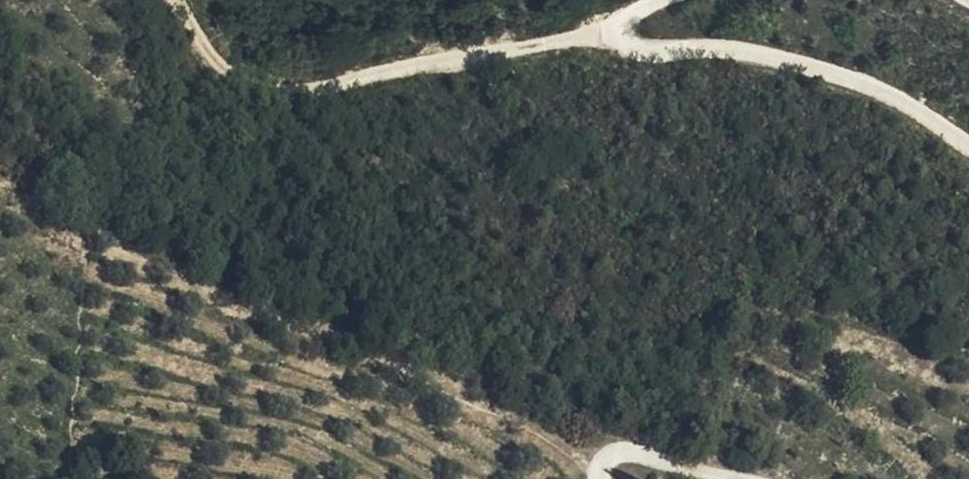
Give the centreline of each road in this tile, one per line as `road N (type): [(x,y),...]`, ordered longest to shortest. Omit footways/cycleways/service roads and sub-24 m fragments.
road 1 (track): [(683,0),(602,40),(667,53),(747,51),(884,82),(968,147)]
road 2 (track): [(602,40),(285,92),(234,70),(175,0)]
road 3 (track): [(745,478),(624,455),(600,478)]

